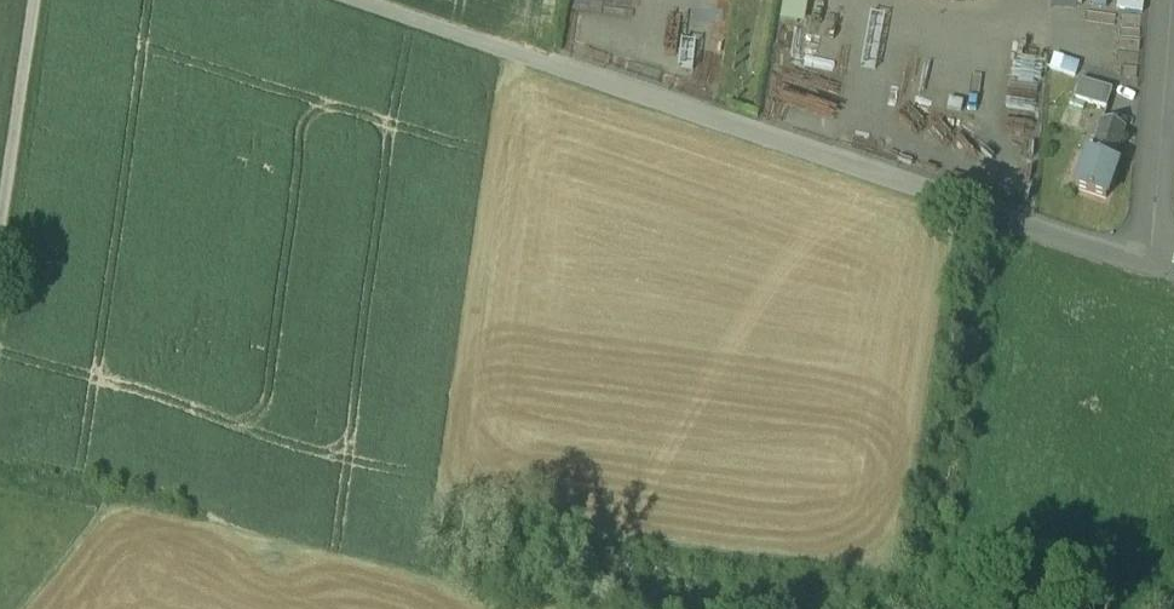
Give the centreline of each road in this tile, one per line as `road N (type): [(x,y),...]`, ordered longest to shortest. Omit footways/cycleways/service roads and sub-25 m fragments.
road 1 (track): [(1154,271),(328,0)]
road 2 (residential): [(1173,31),(1154,271),(1173,278)]
road 3 (track): [(39,0),(0,258)]

